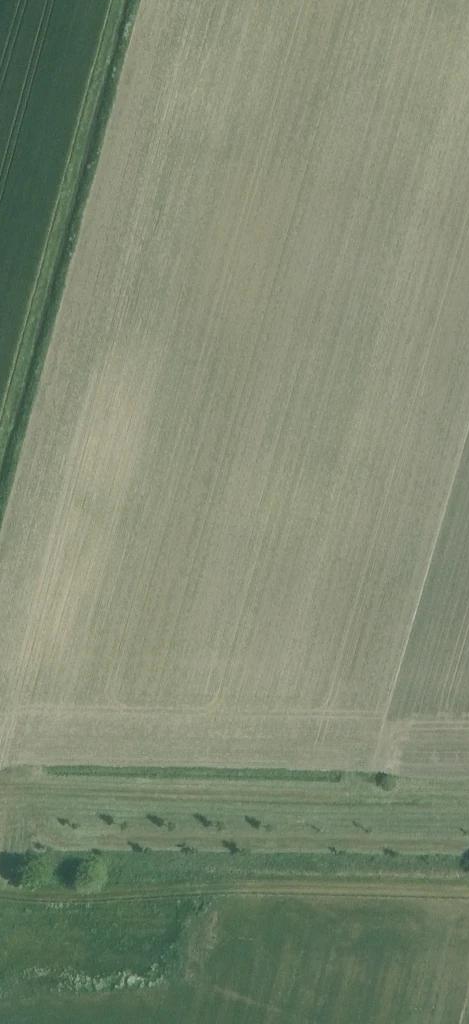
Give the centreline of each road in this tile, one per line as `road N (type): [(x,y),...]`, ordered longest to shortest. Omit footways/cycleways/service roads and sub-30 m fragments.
road 1 (track): [(0,788),(354,793)]

